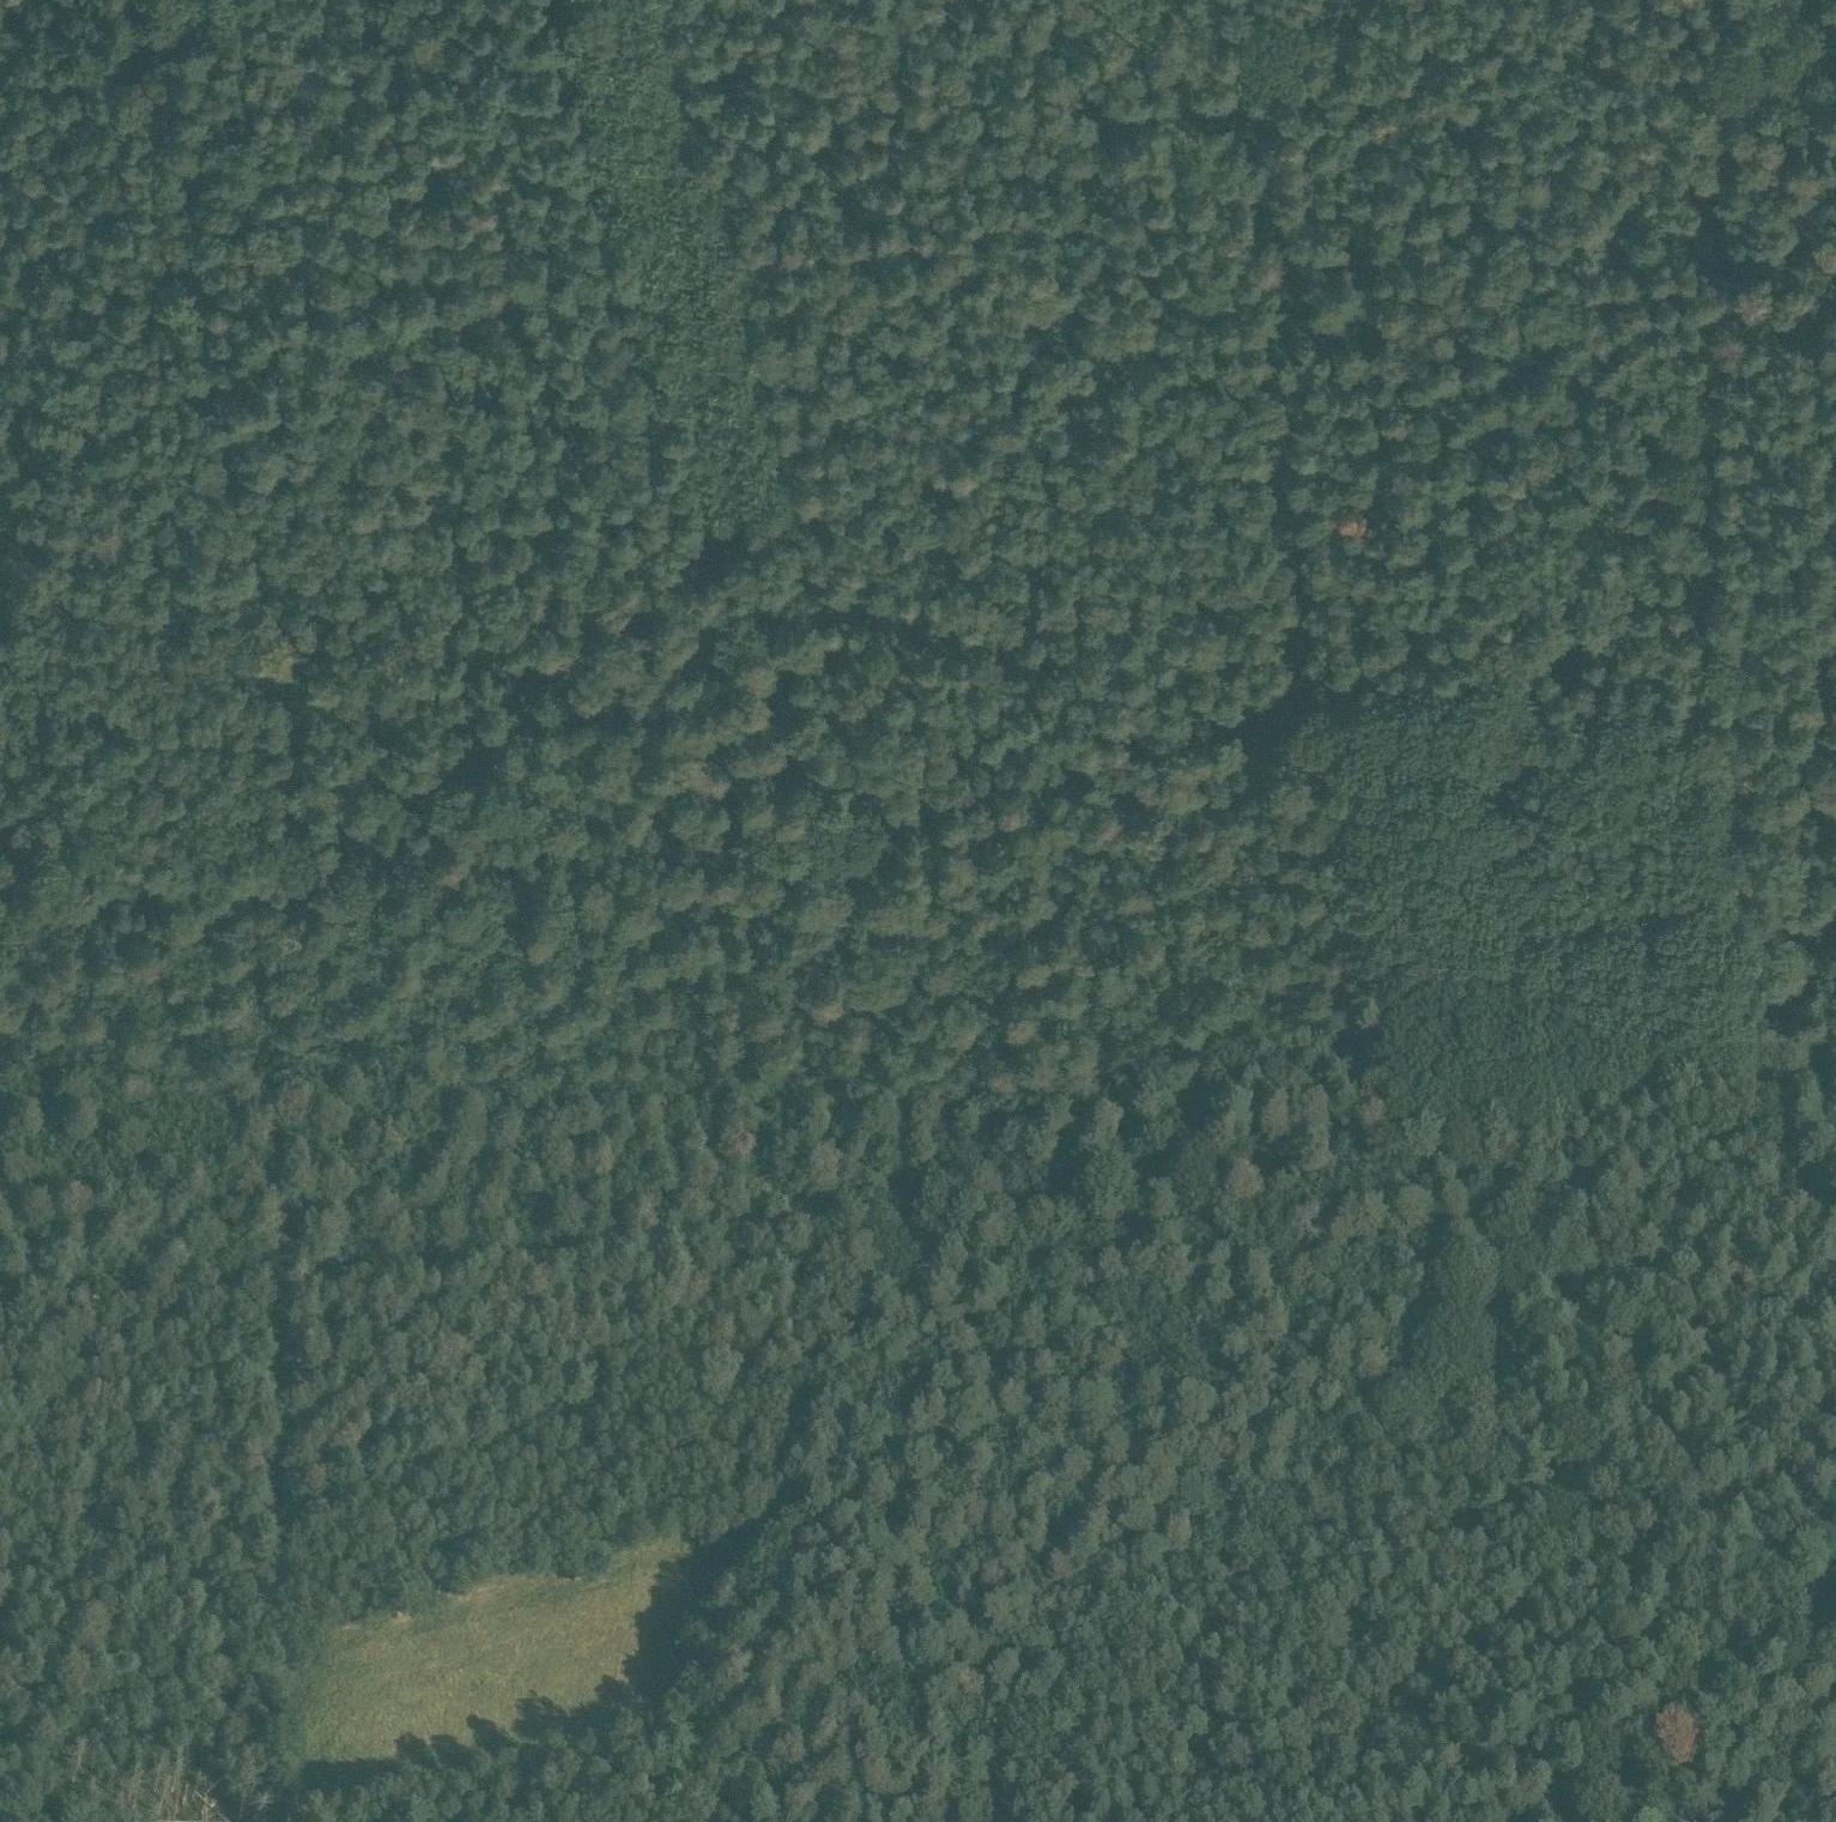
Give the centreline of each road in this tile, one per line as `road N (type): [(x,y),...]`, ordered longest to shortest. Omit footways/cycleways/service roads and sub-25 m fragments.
road 1 (track): [(1484,1146),(810,1266),(0,1311)]
road 2 (track): [(1728,0),(1707,696)]
road 3 (track): [(1484,1146),(1819,1090)]
road 4 (unclassified): [(1586,1821),(1835,1603)]
road 5 (track): [(1266,0),(1277,195)]

